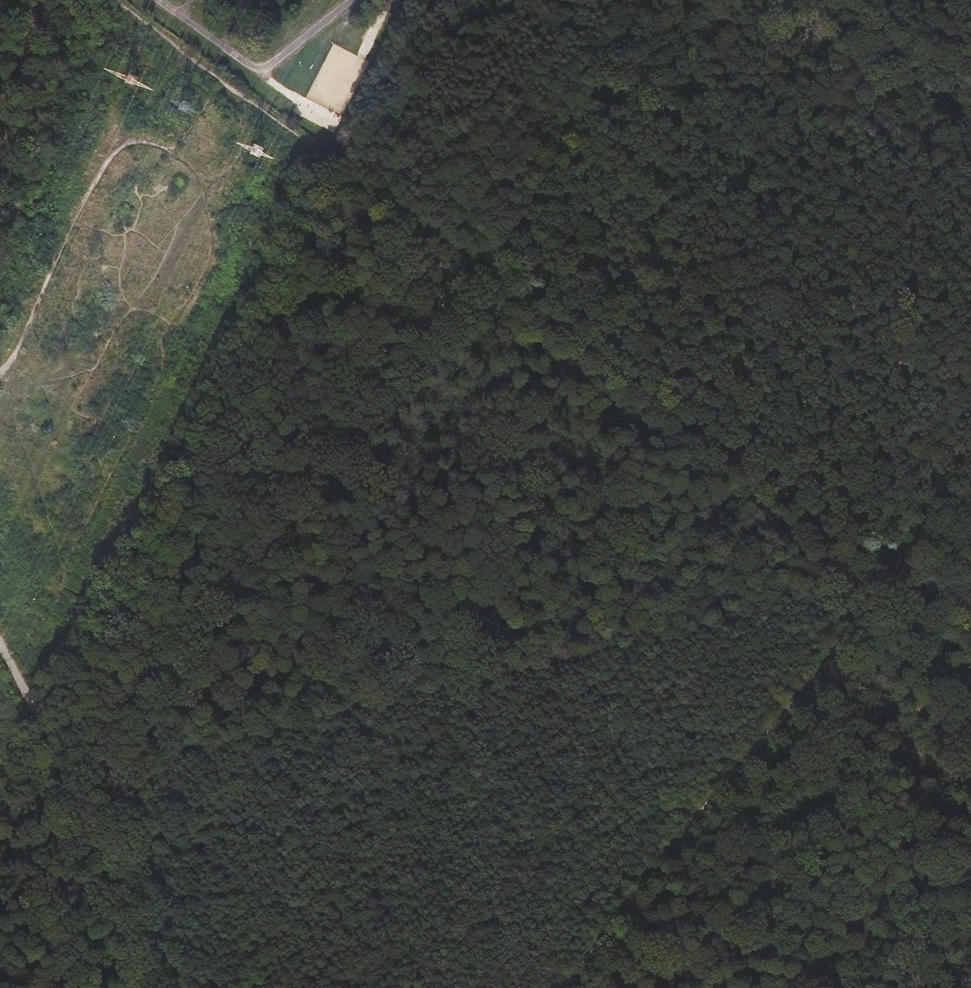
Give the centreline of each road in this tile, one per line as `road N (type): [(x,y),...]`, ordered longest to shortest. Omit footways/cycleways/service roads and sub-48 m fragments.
road 1 (track): [(970,637),(116,0)]
road 2 (track): [(558,987),(970,484)]
road 3 (unclassified): [(0,634),(181,987)]

